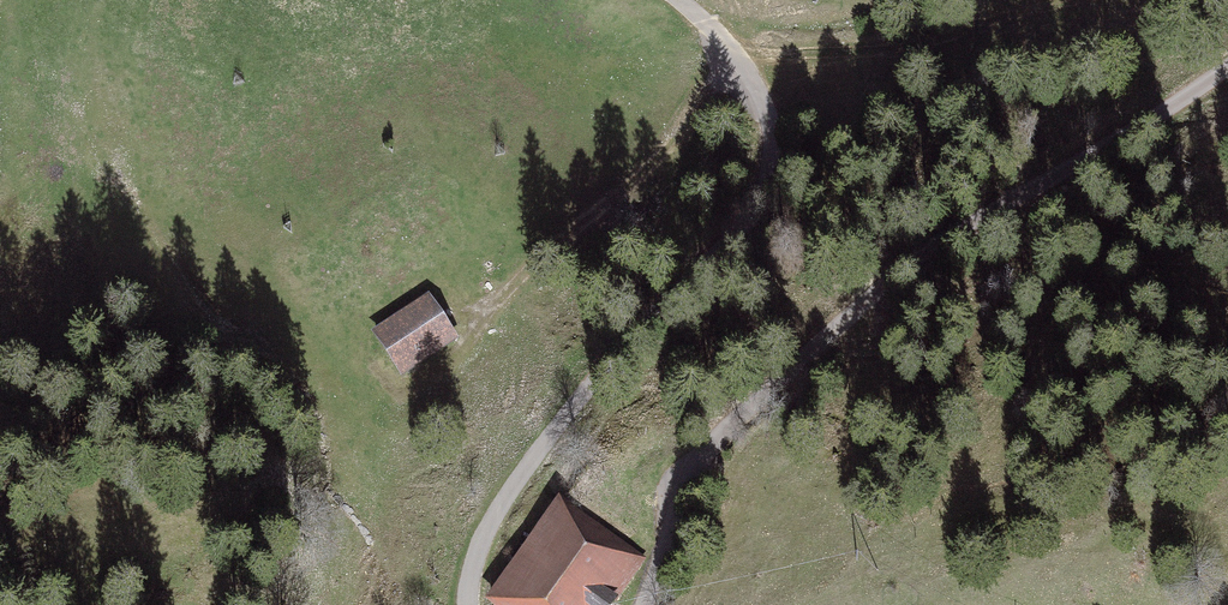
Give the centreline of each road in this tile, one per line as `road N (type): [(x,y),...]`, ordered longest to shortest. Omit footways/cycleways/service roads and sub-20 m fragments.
road 1 (unclassified): [(644,604),(681,492),(741,417),(902,272),(1005,196),(1227,66)]
road 2 (unclassified): [(679,0),(721,39),(759,94),(772,131),(769,181),(748,218),(628,340),(509,493),(475,559),(468,604)]
road 3 (track): [(498,306),(663,144),(694,101),(721,39)]

